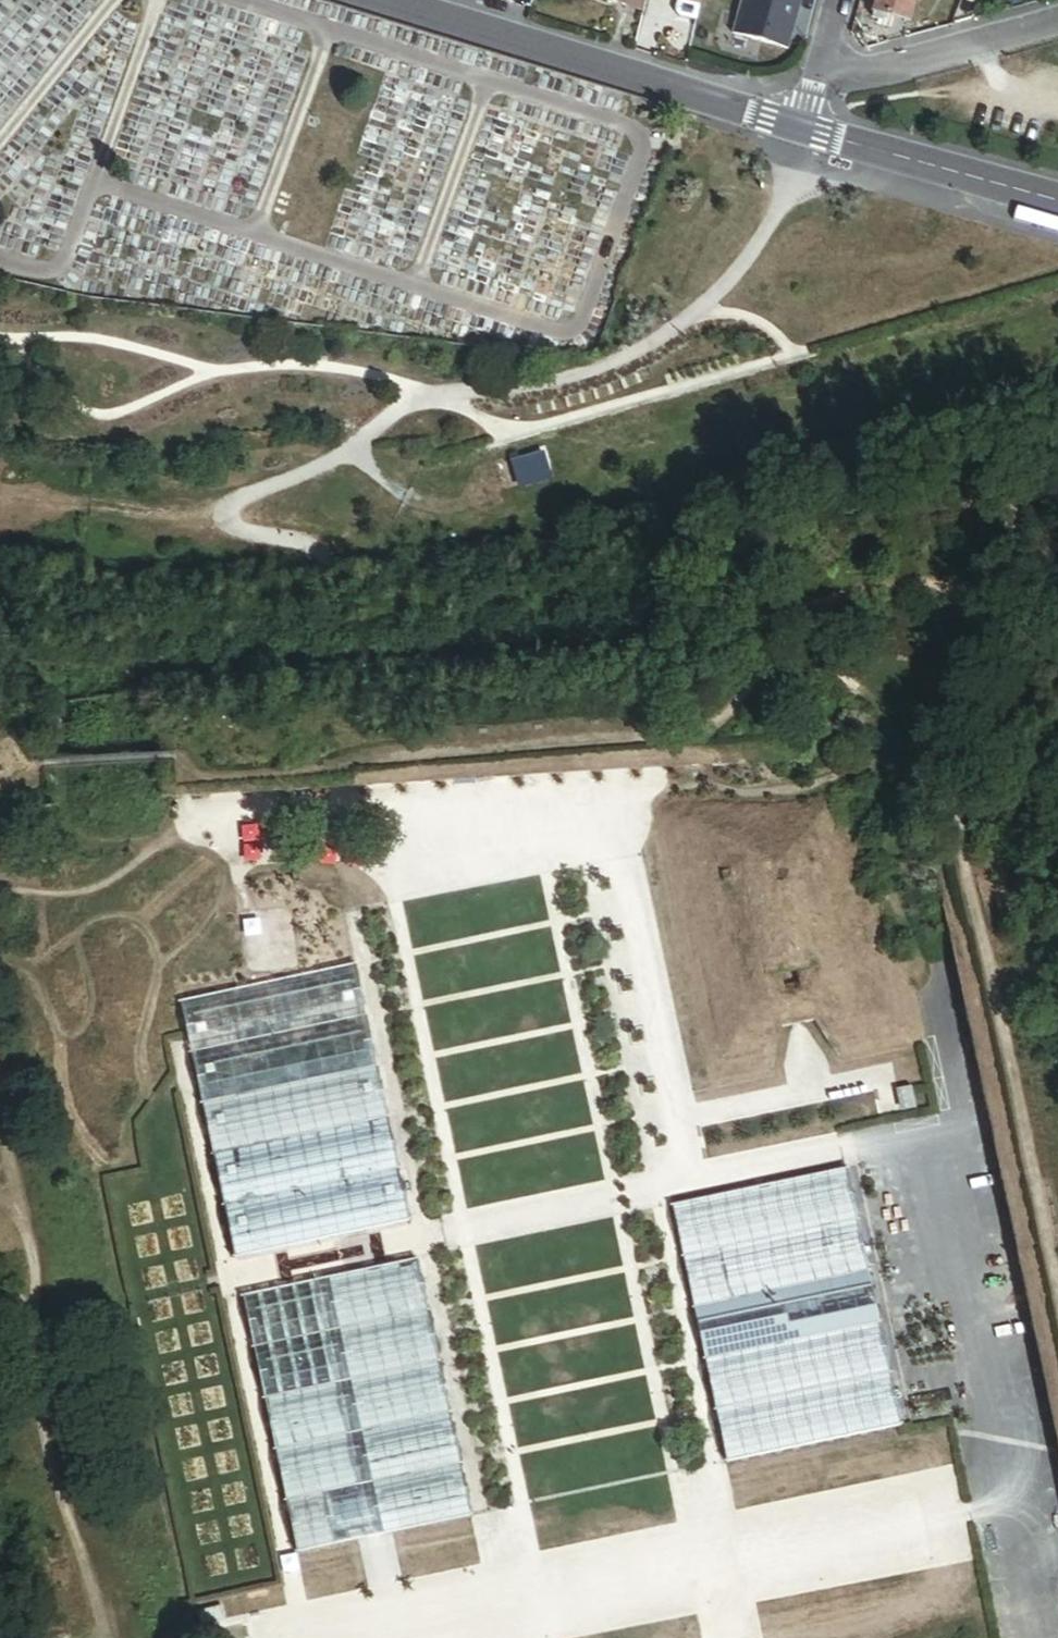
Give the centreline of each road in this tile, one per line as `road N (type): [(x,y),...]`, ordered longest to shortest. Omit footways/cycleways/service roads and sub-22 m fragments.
road 1 (residential): [(388,0),(798,126)]
road 2 (residential): [(798,126),(1057,202)]
road 3 (residential): [(823,70),(882,64),(1057,19)]

